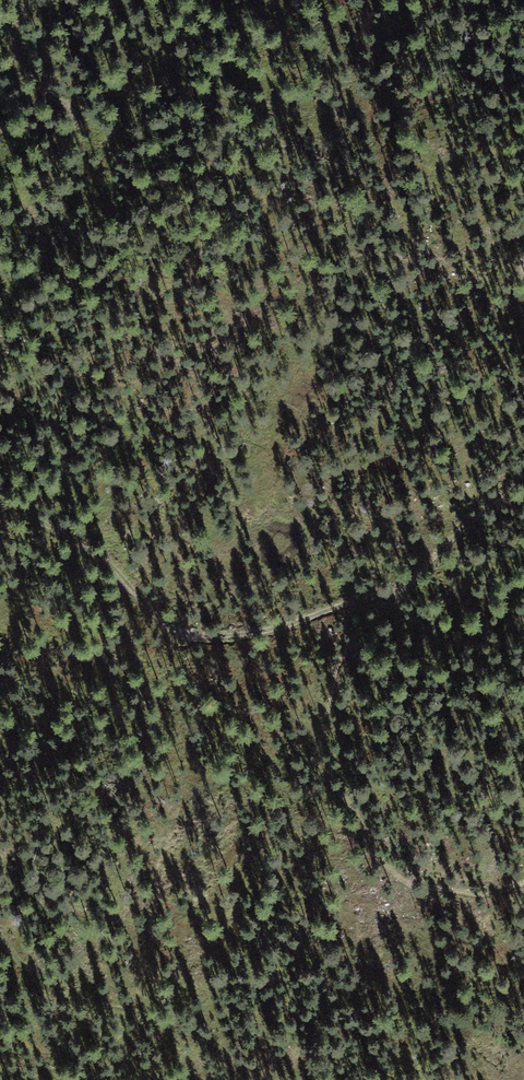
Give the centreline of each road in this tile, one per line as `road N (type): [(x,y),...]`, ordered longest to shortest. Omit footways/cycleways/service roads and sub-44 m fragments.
road 1 (track): [(523,471),(391,593),(284,626),(218,636),(171,628),(115,567),(0,499)]
road 2 (track): [(409,583),(336,664),(317,731),(332,784),(371,851),(409,883),(479,895),(523,882)]

